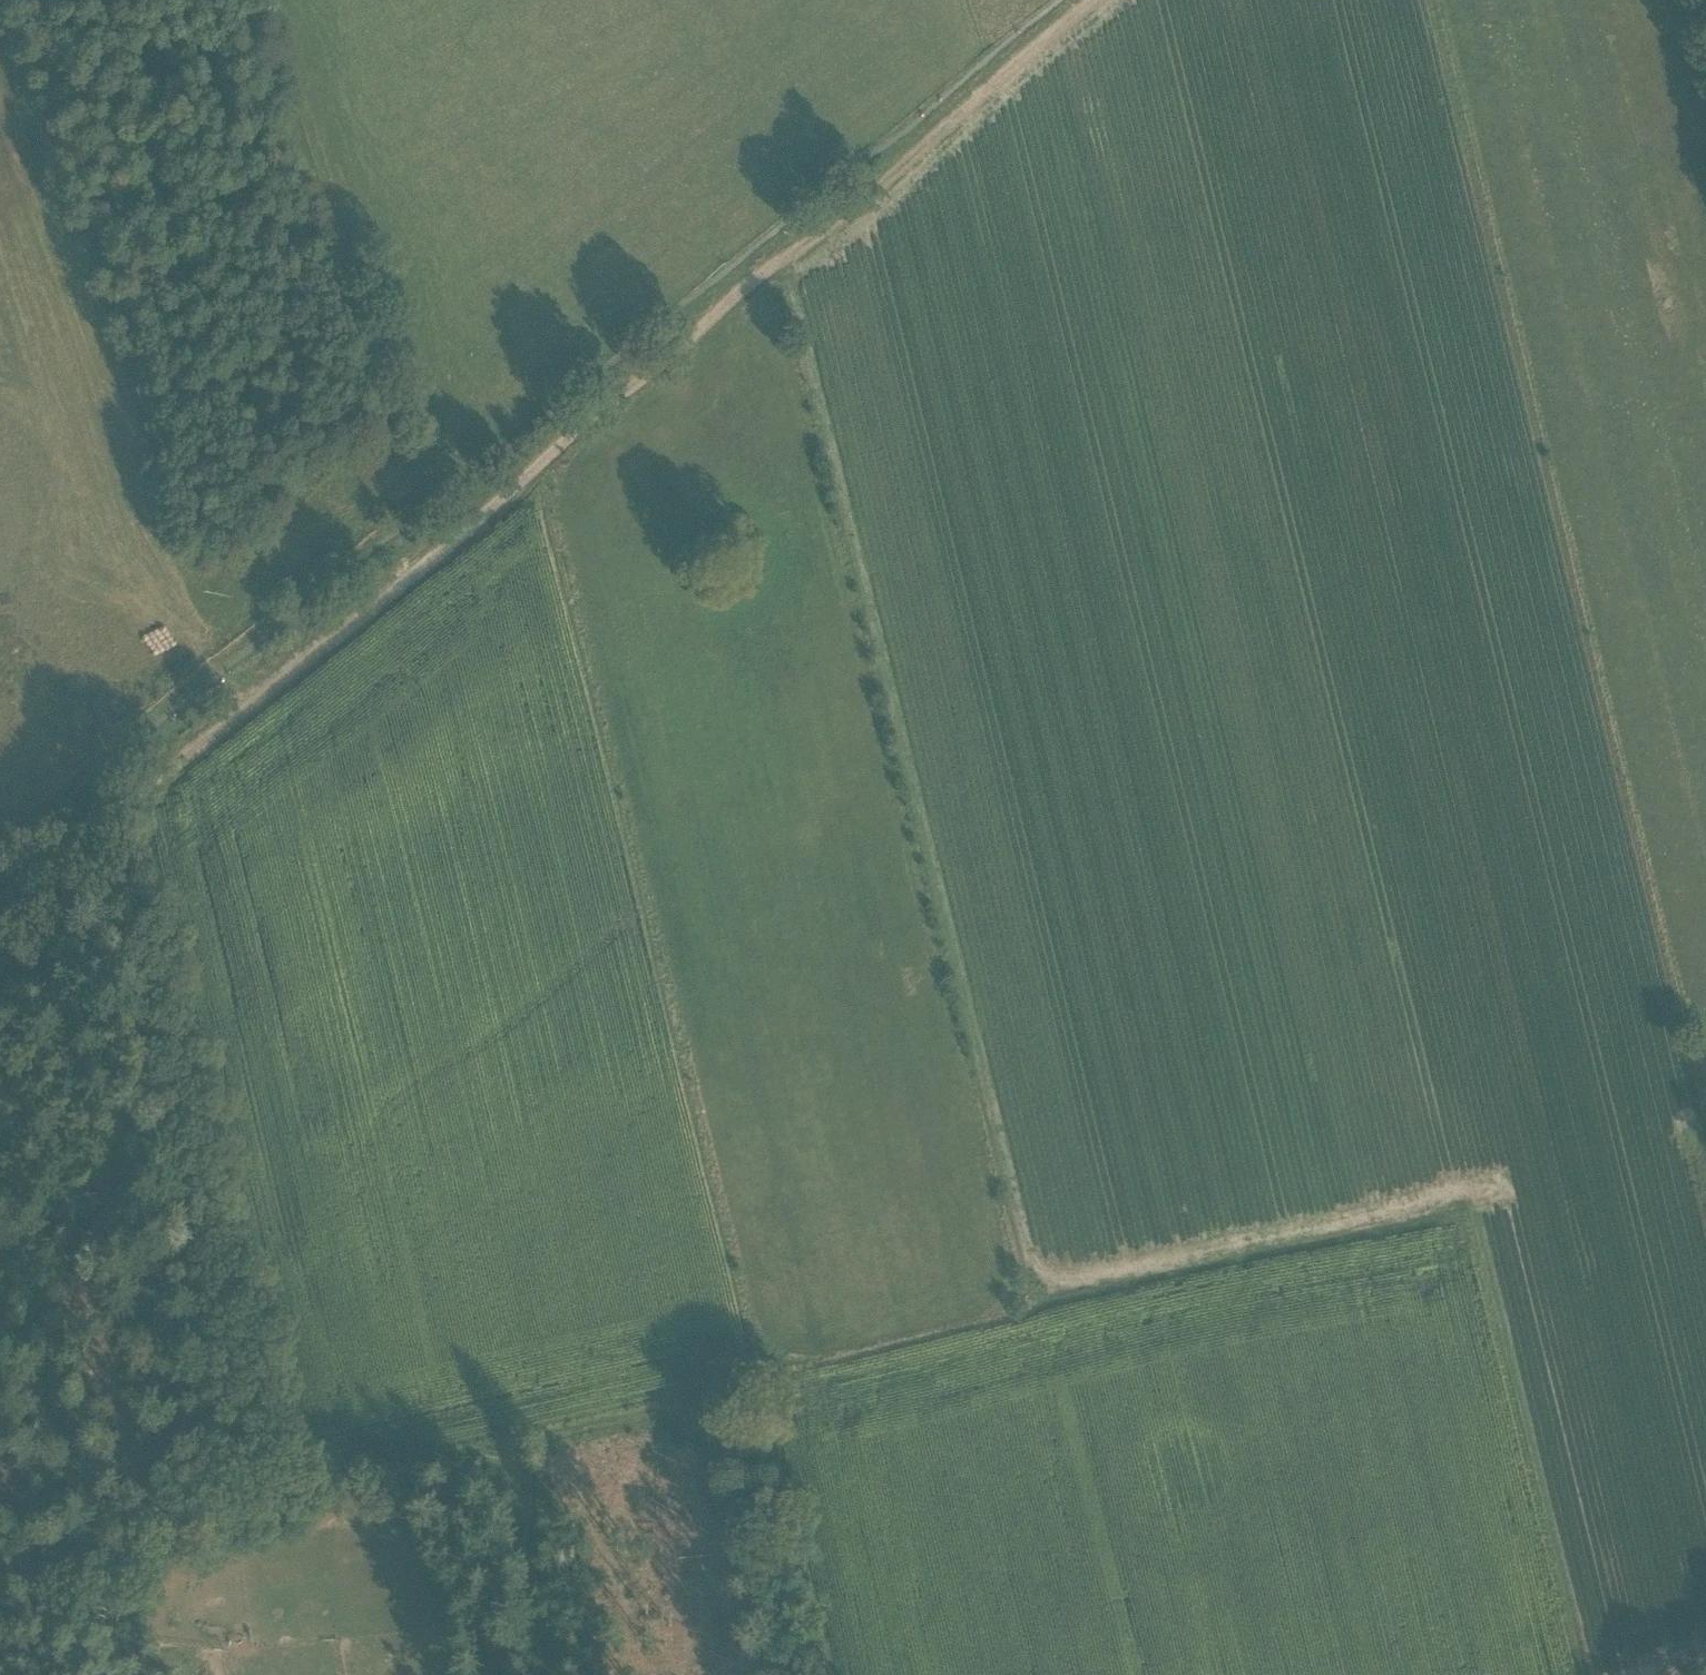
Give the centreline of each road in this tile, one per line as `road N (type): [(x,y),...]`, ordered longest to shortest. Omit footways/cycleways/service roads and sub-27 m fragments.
road 1 (track): [(1096,0),(0,908)]
road 2 (track): [(0,1373),(87,1469),(170,1520),(471,1458),(509,1466),(530,1497),(525,1621),(486,1674)]

